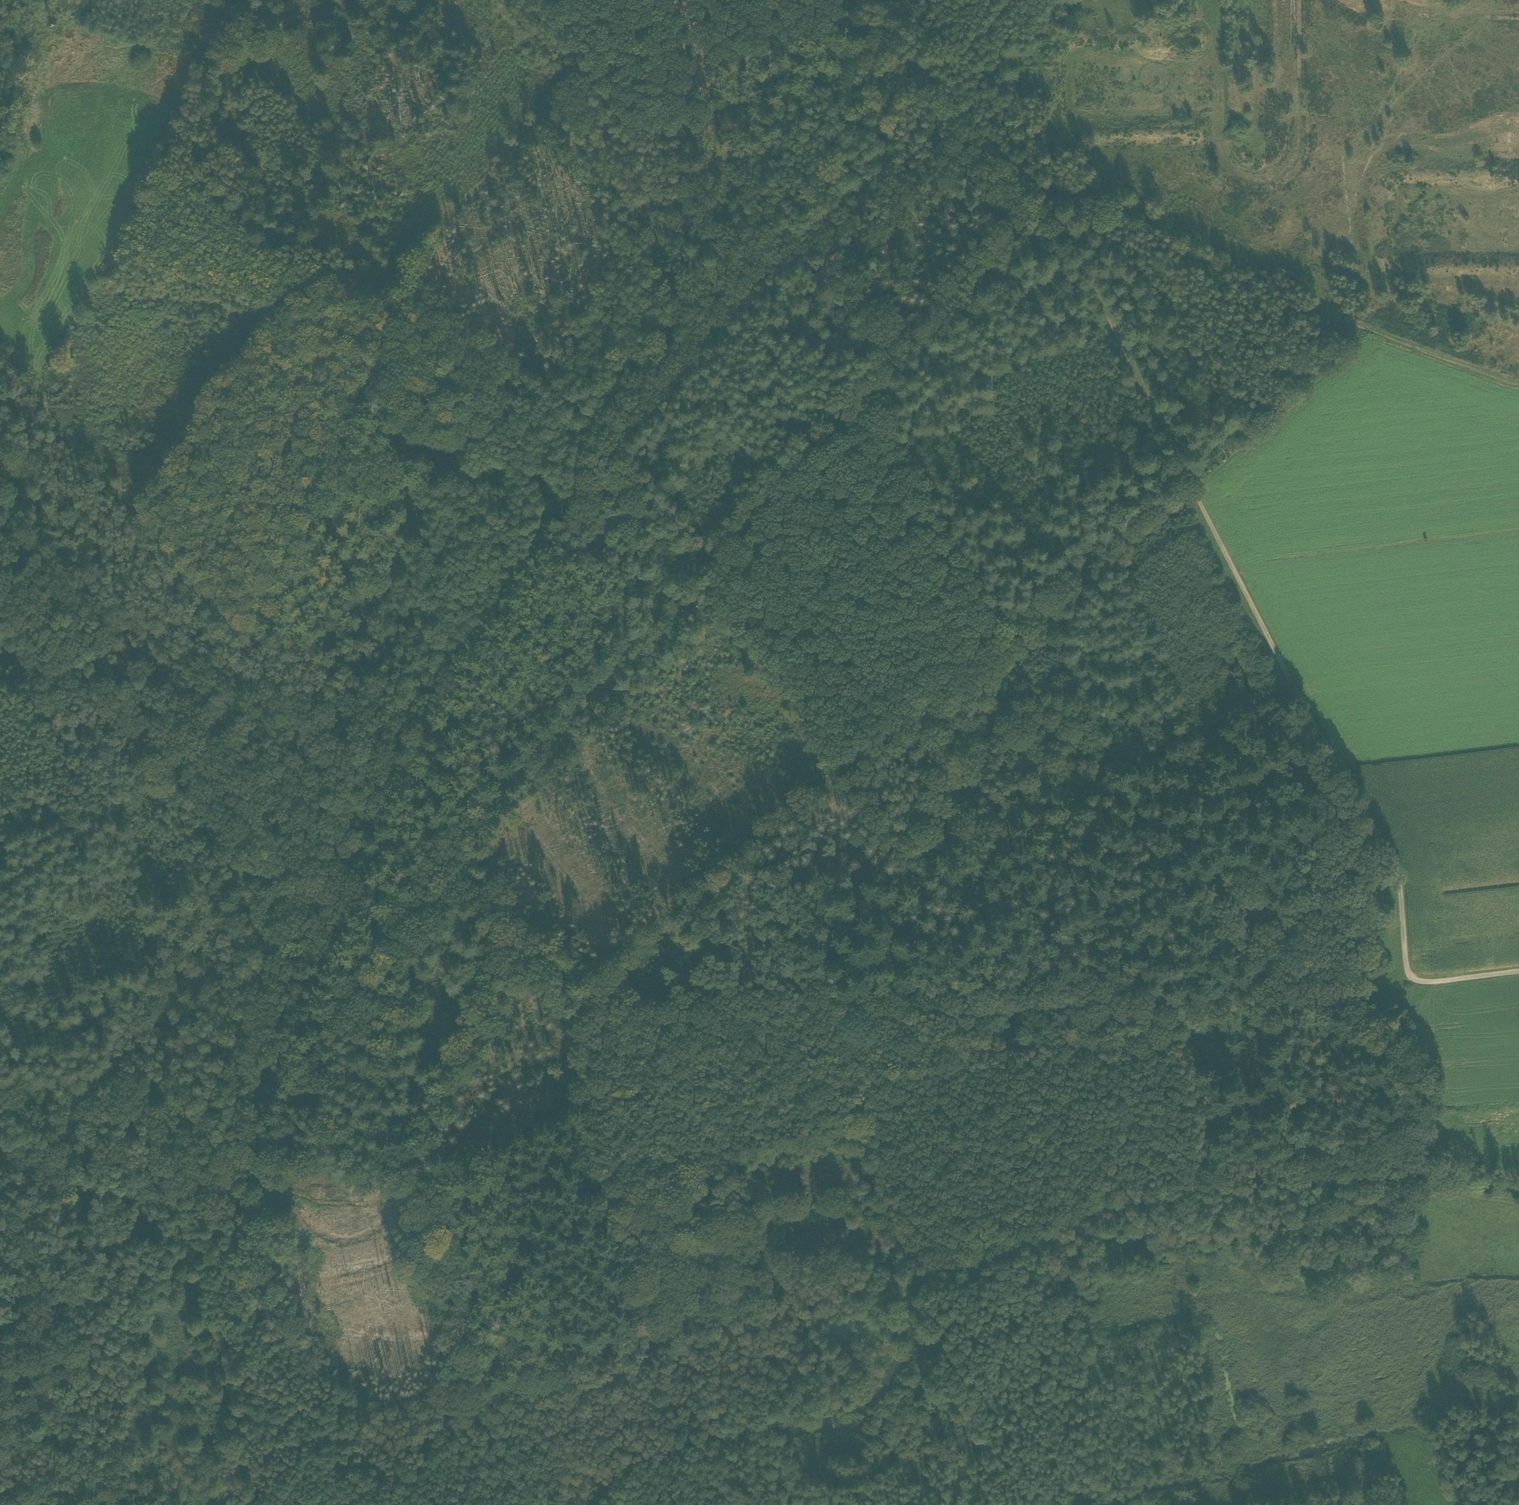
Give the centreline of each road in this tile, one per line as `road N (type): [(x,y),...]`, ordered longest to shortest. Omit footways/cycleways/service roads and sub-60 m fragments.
road 1 (track): [(450,856),(503,782),(772,488),(1054,210)]
road 2 (track): [(1054,210),(1297,694),(1401,876)]
road 3 (track): [(156,1199),(246,1163),(273,1138),(308,1058),(450,856)]
road 4 (track): [(1293,0),(1298,146),(1286,168),(1265,180),(1237,174),(1221,147),(1216,0)]
road 5 (unclassified): [(1401,876),(1407,974),(1425,982),(1518,971)]
road 6 (track): [(927,76),(1054,210)]
road 7 (track): [(1297,694),(1132,755)]
road 8 (track): [(0,1186),(156,1199)]
road 9 (track): [(592,1006),(569,1129)]

